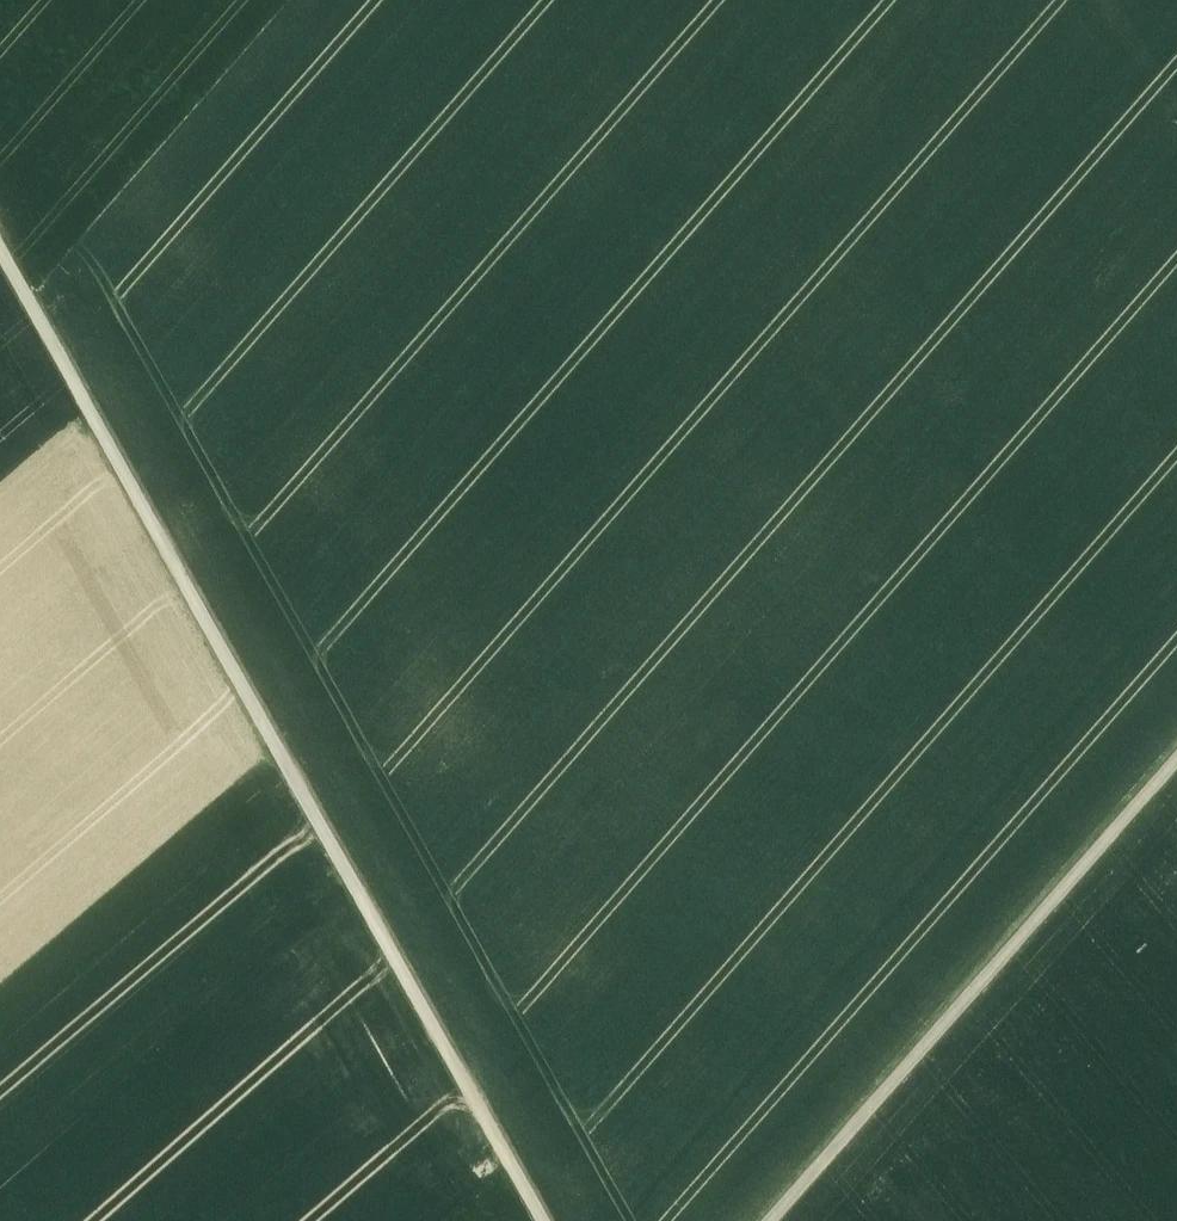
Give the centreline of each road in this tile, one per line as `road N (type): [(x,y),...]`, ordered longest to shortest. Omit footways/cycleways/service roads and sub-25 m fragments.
road 1 (track): [(0,229),(426,995),(539,1220)]
road 2 (track): [(770,1220),(1176,759)]

